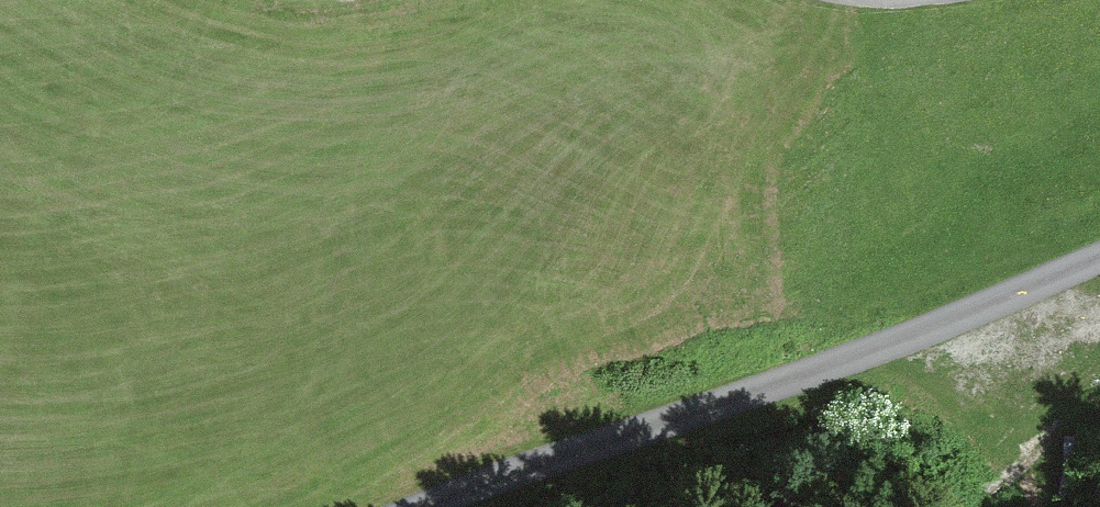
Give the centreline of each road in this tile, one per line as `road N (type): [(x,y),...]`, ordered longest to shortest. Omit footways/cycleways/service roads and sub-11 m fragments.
road 1 (track): [(432,506),(928,331)]
road 2 (track): [(928,331),(1099,256)]

